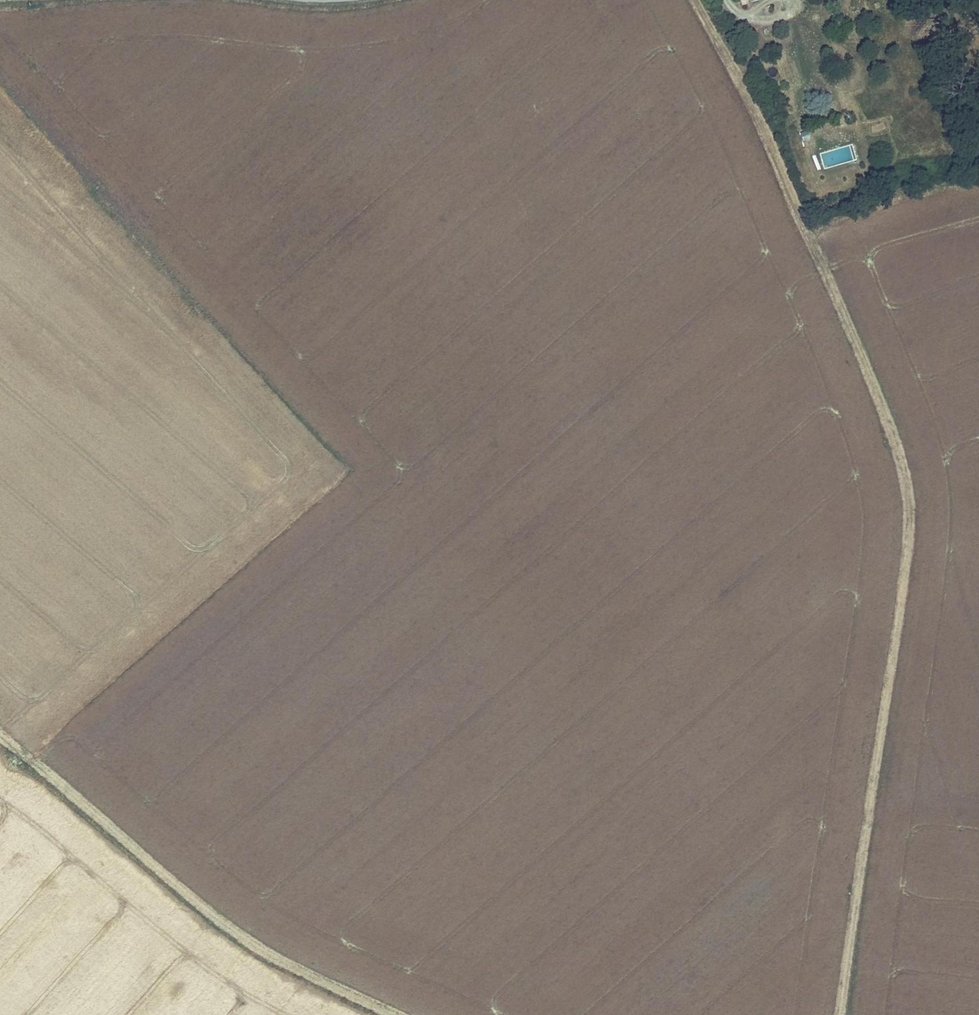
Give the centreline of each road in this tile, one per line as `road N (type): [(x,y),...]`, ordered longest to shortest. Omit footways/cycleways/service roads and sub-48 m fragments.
road 1 (track): [(835,1014),(909,530),(906,483),(878,397),(735,72),(695,0)]

